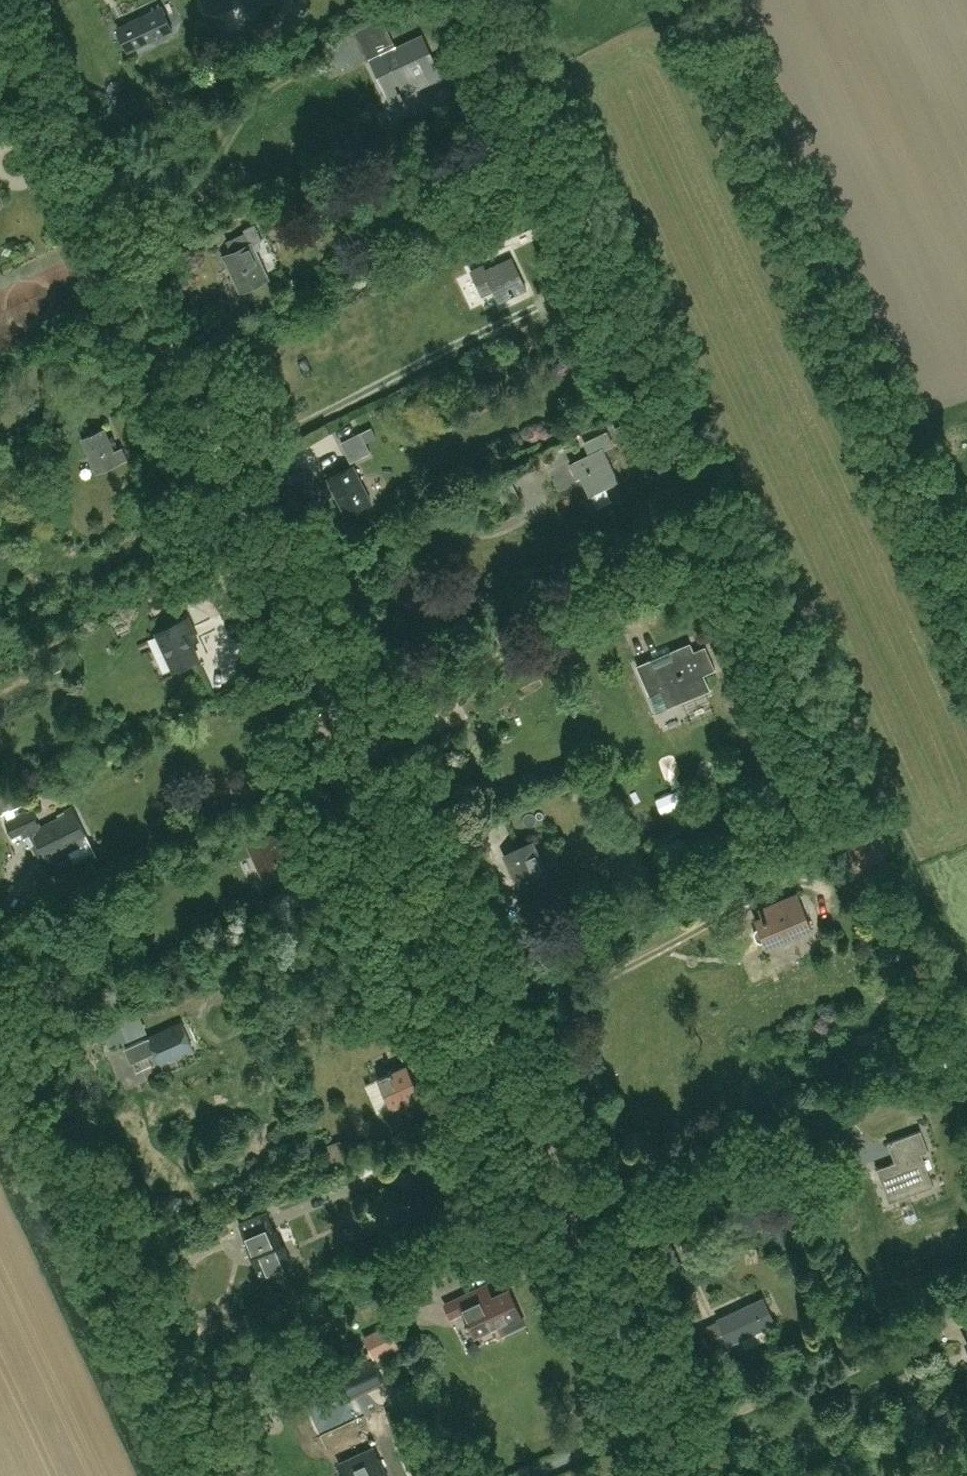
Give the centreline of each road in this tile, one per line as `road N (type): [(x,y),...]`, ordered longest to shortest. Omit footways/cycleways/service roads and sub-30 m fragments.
road 1 (residential): [(679,1475),(0,5)]

